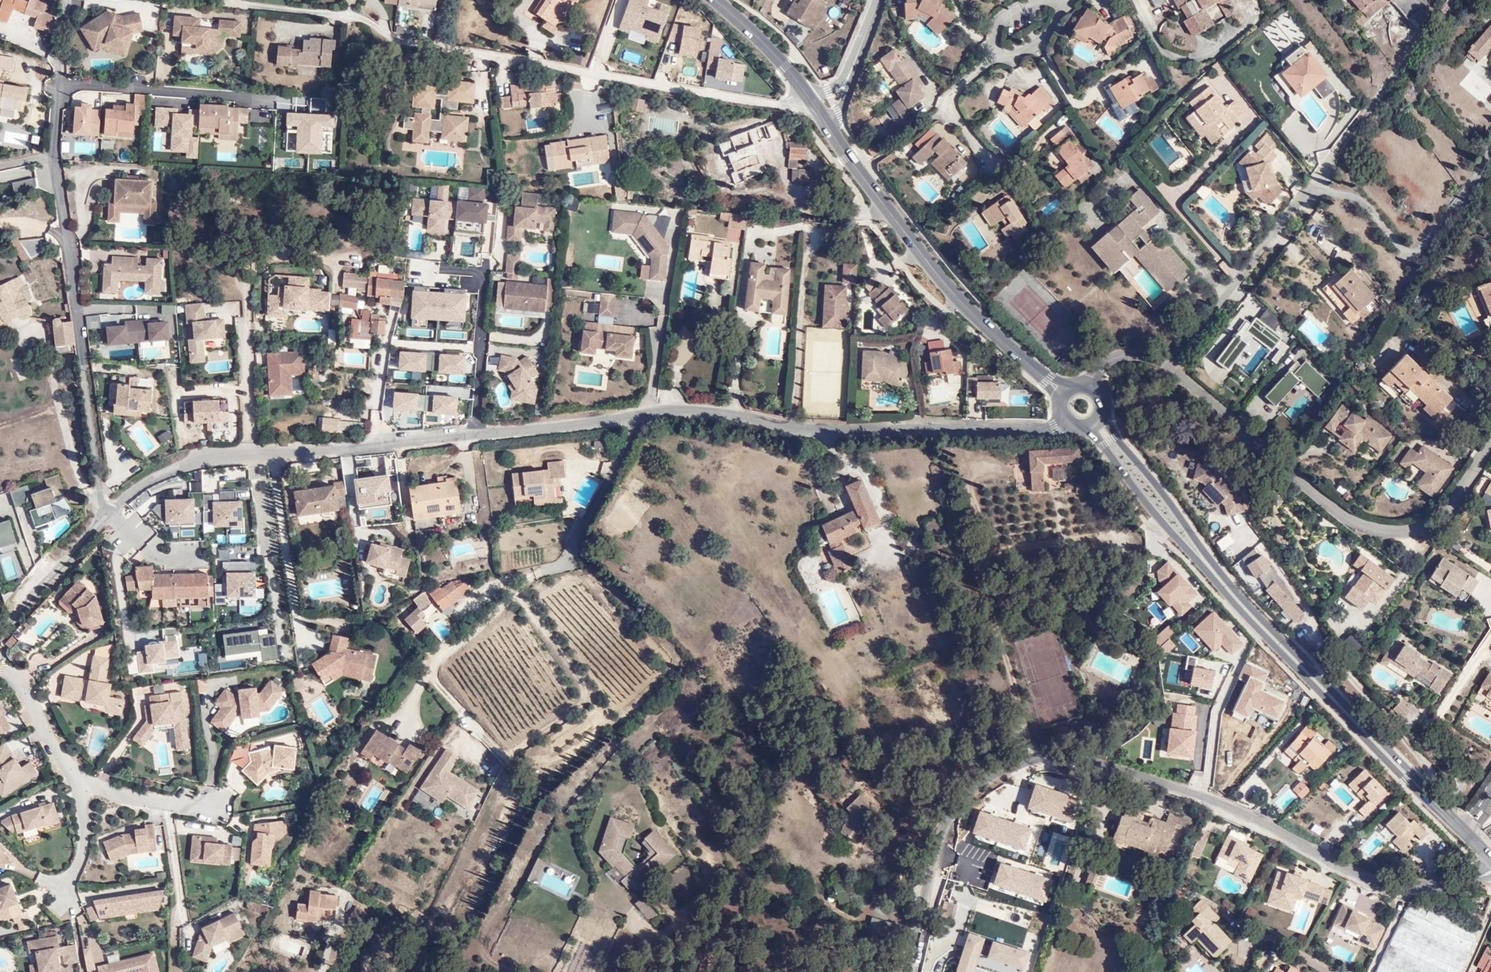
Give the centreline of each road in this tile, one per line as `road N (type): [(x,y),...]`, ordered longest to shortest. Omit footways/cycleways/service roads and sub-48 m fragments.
road 1 (residential): [(809,97),(793,106),(146,0)]
road 2 (residential): [(113,510),(103,494),(54,149),(63,0)]
road 3 (residential): [(1171,376),(1349,518),(1391,531),(1414,531),(1446,512),(1490,447)]
road 4 (residential): [(1041,758),(1140,776),(1239,812),(1380,884),(1407,887)]
road 5 (residential): [(638,415),(566,559),(435,661),(433,681),(458,707)]
road 6 (residential): [(1132,530),(980,557),(1041,758)]
road 7 (secondary): [(1063,393),(946,285),(824,120)]
road 8 (secondary): [(1447,817),(1215,576)]
road 9 (residential): [(795,431),(788,449),(757,446),(729,465),(661,537),(742,618)]
road 10 (residential): [(253,456),(245,267),(337,262)]
road 11 (residential): [(906,971),(937,823),(957,792),(998,766),(1041,758)]
road 12 (residential): [(1171,376),(1336,157)]
road 13 (tertiary): [(1066,420),(1055,428),(795,431)]
road 14 (tertiary): [(475,434),(253,456)]
road 15 (residential): [(1447,817),(1460,787),(1456,766),(1432,731),(1490,640)]
road 16 (secondary): [(1215,576),(1102,413)]
road 17 (secondary): [(1087,426),(1215,576)]
road 18 (tertiary): [(113,510),(0,637)]
road 19 (tertiary): [(638,415),(475,434)]
road 20 (tertiary): [(795,431),(709,411),(638,415)]
road 21 (residential): [(475,434),(483,279)]
road 22 (tertiary): [(253,456),(184,465),(146,482),(113,510)]
road 23 (residential): [(996,55),(950,99),(994,178)]
road 24 (residential): [(0,664),(46,733),(91,782)]
road 25 (secondary): [(809,97),(715,0)]
road 26 (residential): [(91,782),(147,800),(211,807)]
road 27 (residential): [(742,618),(799,666),(836,636)]

